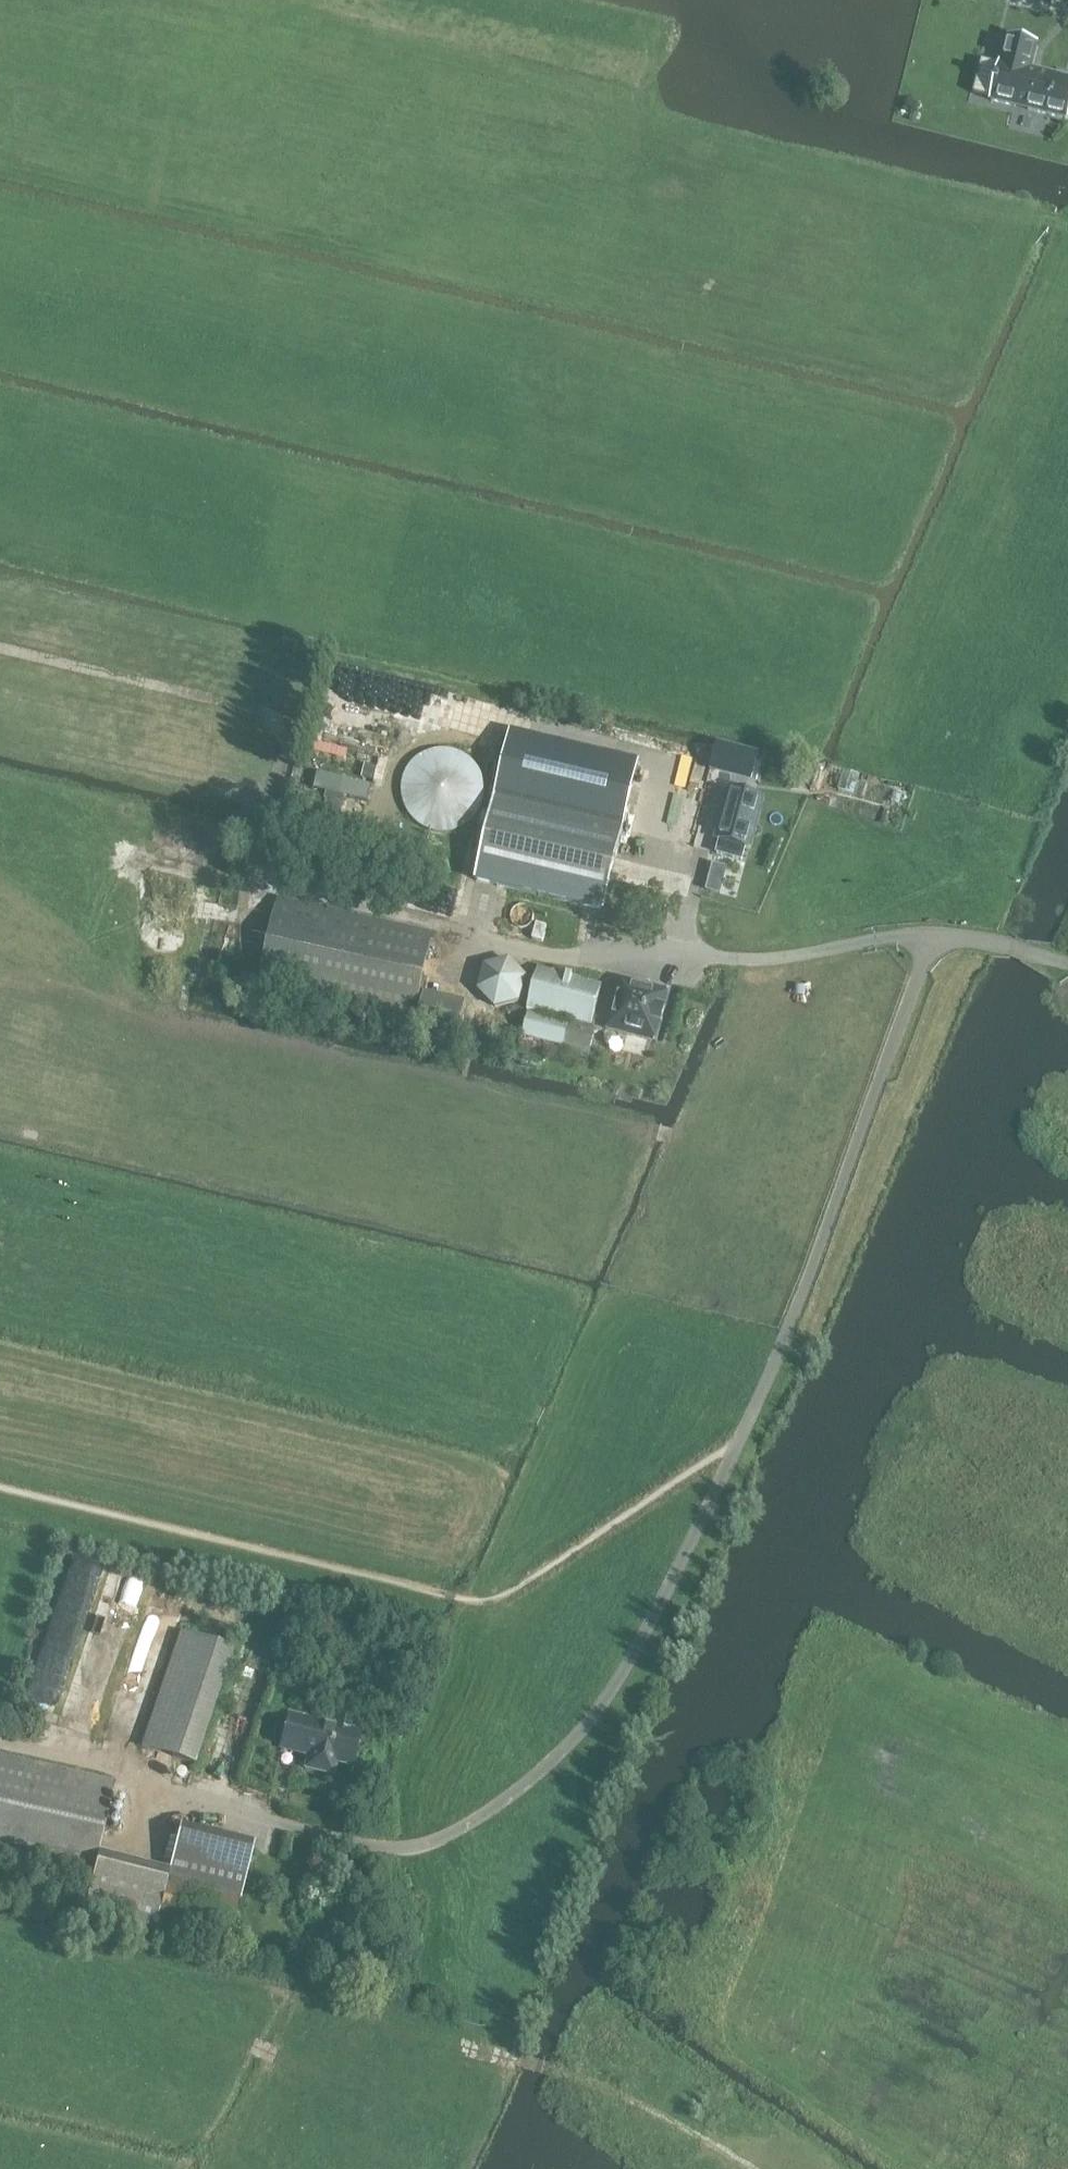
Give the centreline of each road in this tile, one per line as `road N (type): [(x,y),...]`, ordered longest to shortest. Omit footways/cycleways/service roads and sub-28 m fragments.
road 1 (track): [(1067,233),(0,76)]
road 2 (unclassified): [(739,1450),(813,1285),(939,936),(1011,948)]
road 3 (track): [(668,955),(623,947),(549,959),(259,887),(287,759),(272,721)]
road 4 (track): [(0,1978),(337,2072),(464,2047)]
road 5 (track): [(1067,692),(998,810),(853,926),(854,943)]
road 6 (track): [(272,721),(0,650)]
road 7 (track): [(476,1825),(476,2024),(464,2047)]
road 8 (track): [(203,555),(267,574),(296,622),(272,721)]
road 9 (track): [(562,2077),(630,2102),(749,2168)]
road 10 (track): [(541,1420),(739,1450)]
road 11 (track): [(410,2168),(464,2047)]

